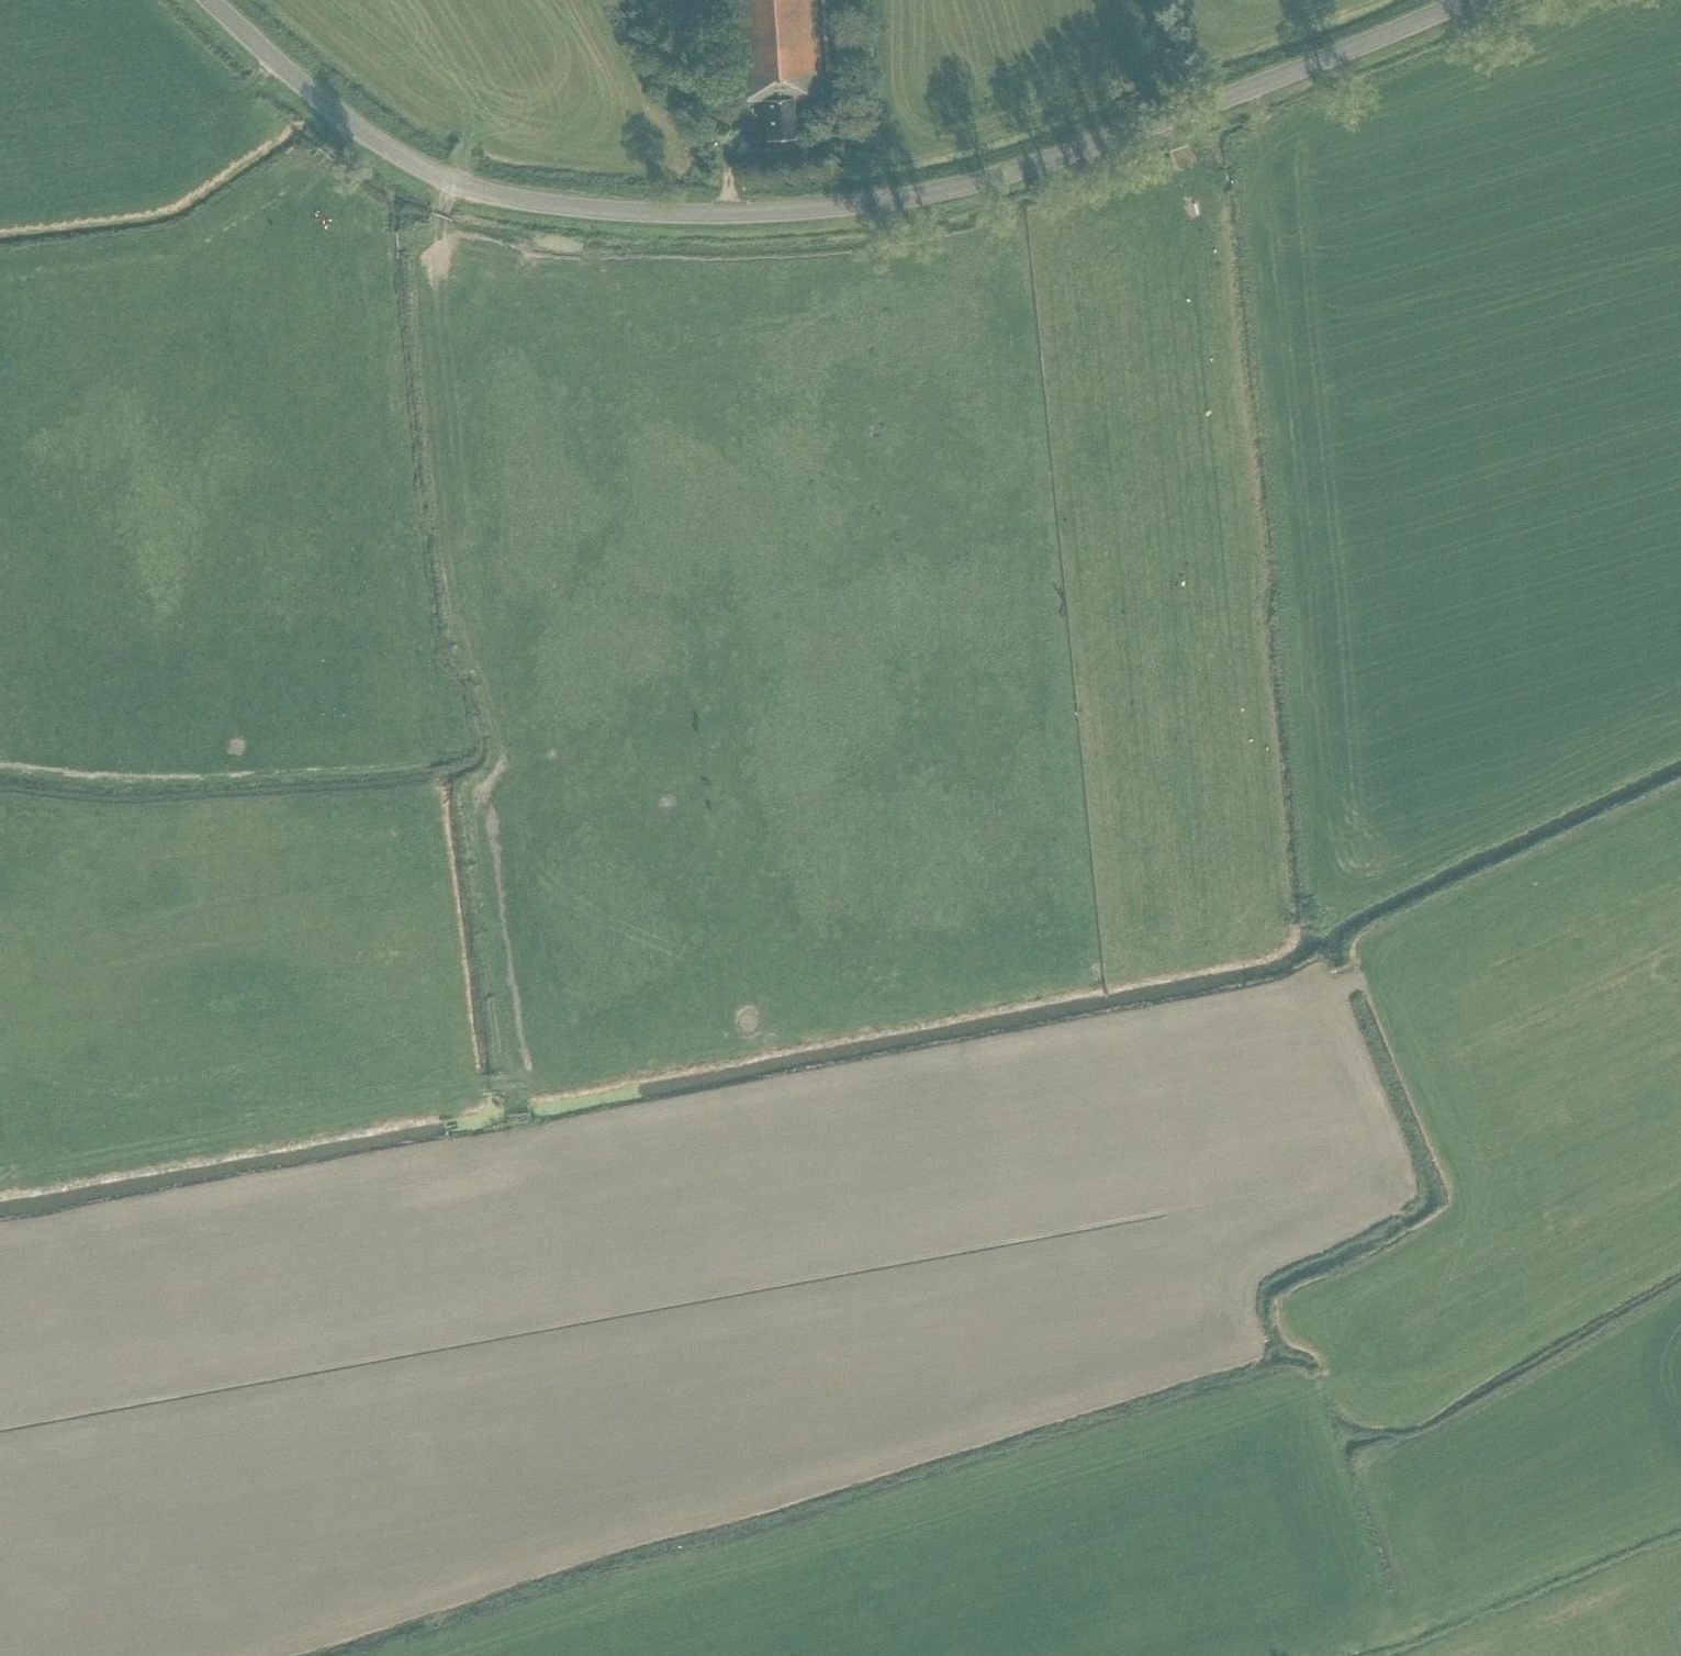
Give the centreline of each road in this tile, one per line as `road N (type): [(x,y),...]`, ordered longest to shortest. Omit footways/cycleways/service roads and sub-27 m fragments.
road 1 (tertiary): [(213,0),(289,74),(406,166),(523,209),(674,223),(808,216),(962,193),(1160,127),(1478,0)]

